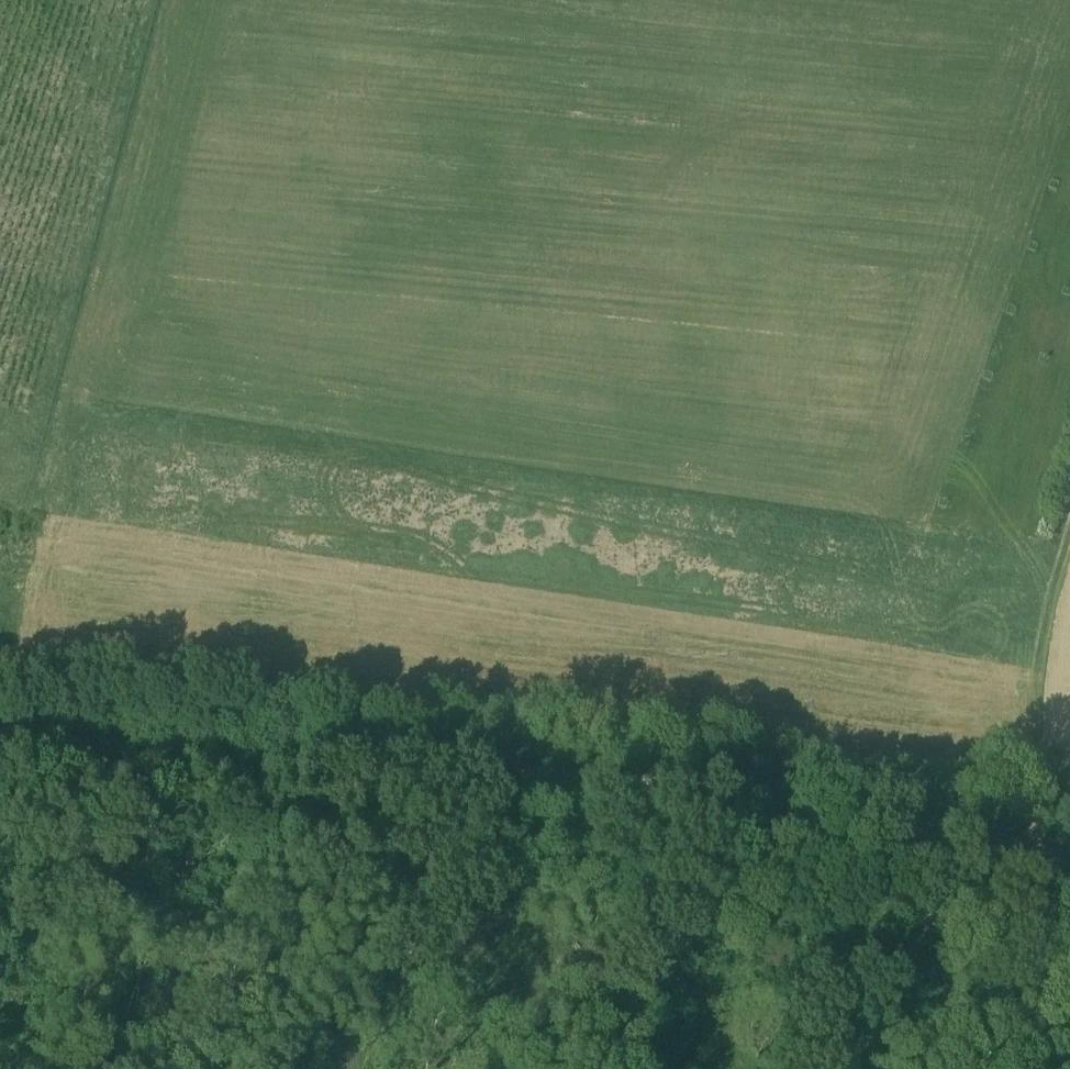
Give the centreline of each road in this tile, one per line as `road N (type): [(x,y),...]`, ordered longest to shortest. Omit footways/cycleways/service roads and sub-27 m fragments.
road 1 (unclassified): [(0,735),(531,770),(1069,854)]
road 2 (track): [(1069,514),(1006,843)]

